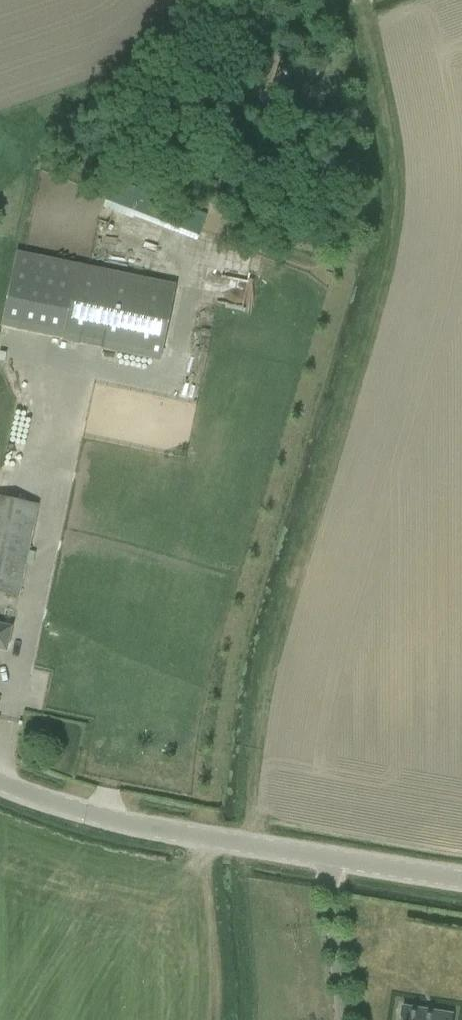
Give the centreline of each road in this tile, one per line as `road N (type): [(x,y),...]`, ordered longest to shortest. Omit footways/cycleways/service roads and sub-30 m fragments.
road 1 (tertiary): [(461,865),(247,844),(46,799),(0,779)]

